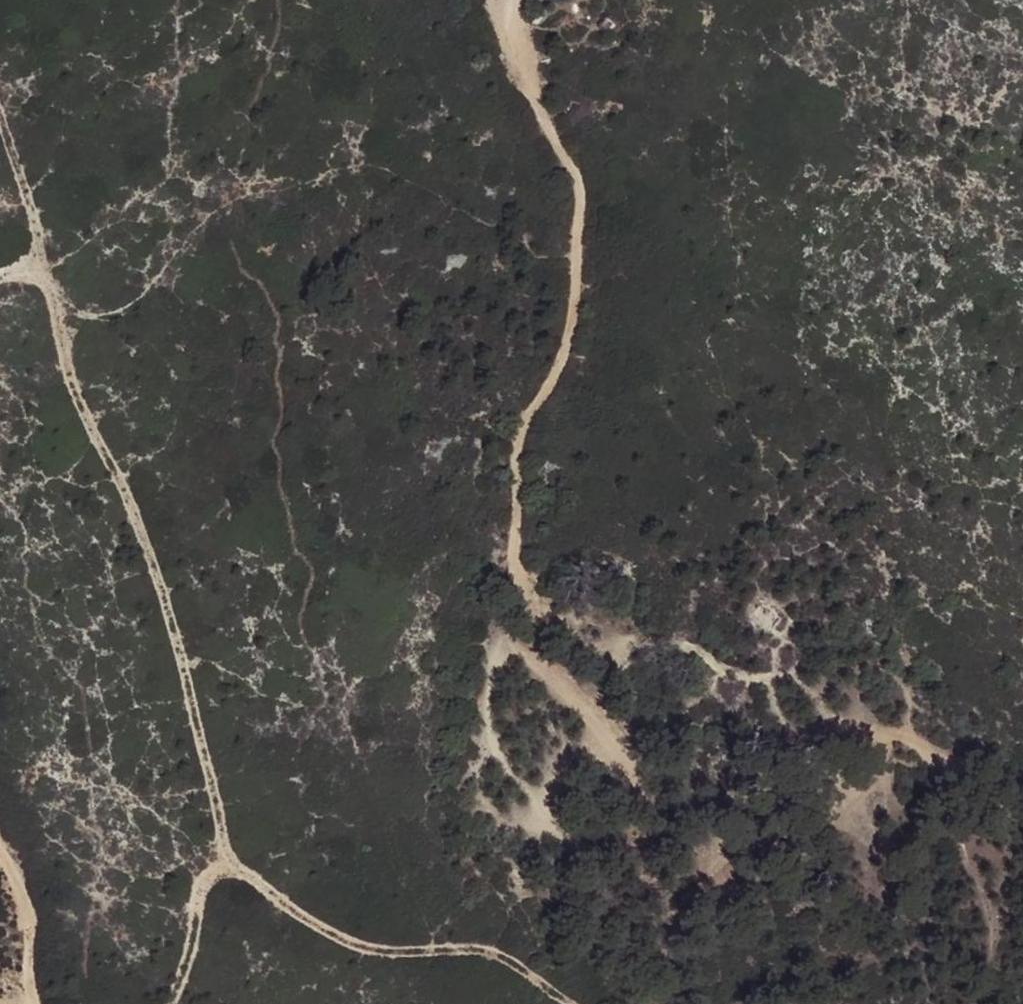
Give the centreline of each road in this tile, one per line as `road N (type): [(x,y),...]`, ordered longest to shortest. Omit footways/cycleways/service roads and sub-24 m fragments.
road 1 (track): [(0,110),(77,404),(128,495),(173,618),(227,862)]
road 2 (track): [(571,676),(622,624),(756,671),(907,739),(1022,820)]
road 3 (track): [(573,1003),(492,955),(375,951),(300,913),(227,862)]
road 4 (track): [(171,1003),(202,888),(227,862)]

